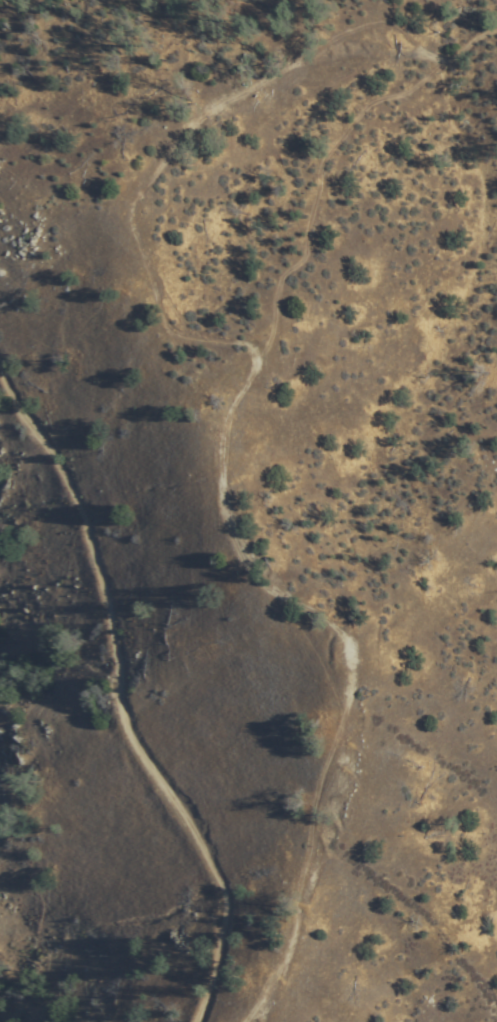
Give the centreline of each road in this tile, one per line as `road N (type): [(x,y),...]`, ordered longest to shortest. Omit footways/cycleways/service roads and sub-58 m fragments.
road 1 (residential): [(496,35),(354,42),(239,126),(197,210),(181,294),(265,368),(244,488),(265,541),(369,651),(374,740),(343,877),(282,1021)]
road 2 (residential): [(229,1021),(233,845),(155,740),(119,520),(61,410),(0,339)]

